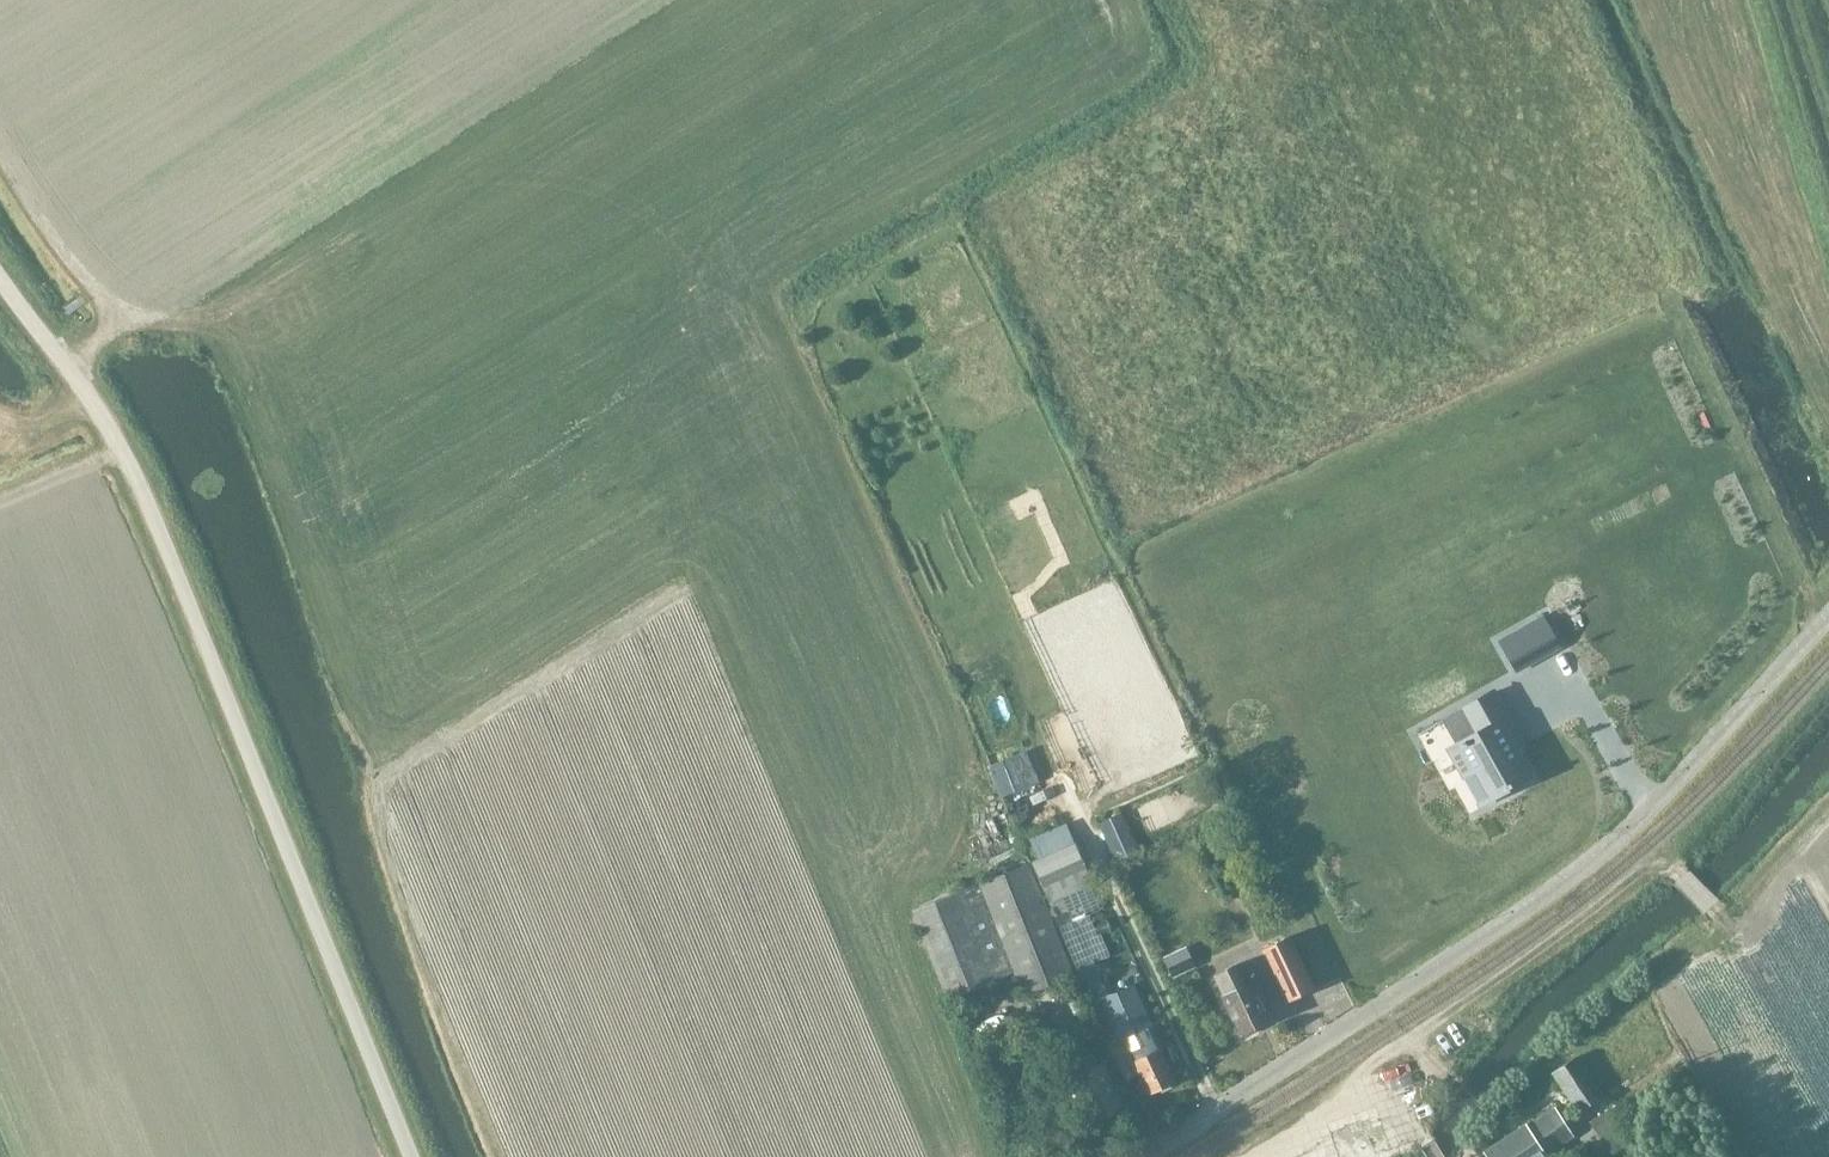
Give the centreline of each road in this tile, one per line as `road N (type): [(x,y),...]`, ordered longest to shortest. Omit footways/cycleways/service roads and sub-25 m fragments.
road 1 (unclassified): [(411,1156),(139,487),(103,418),(0,279)]
road 2 (unclassified): [(1145,1156),(1585,867),(1663,797),(1828,619)]
road 3 (track): [(1738,937),(1674,869),(1659,866),(1403,1043)]
road 4 (unclassified): [(1304,1156),(1394,1124),(1432,1156)]

